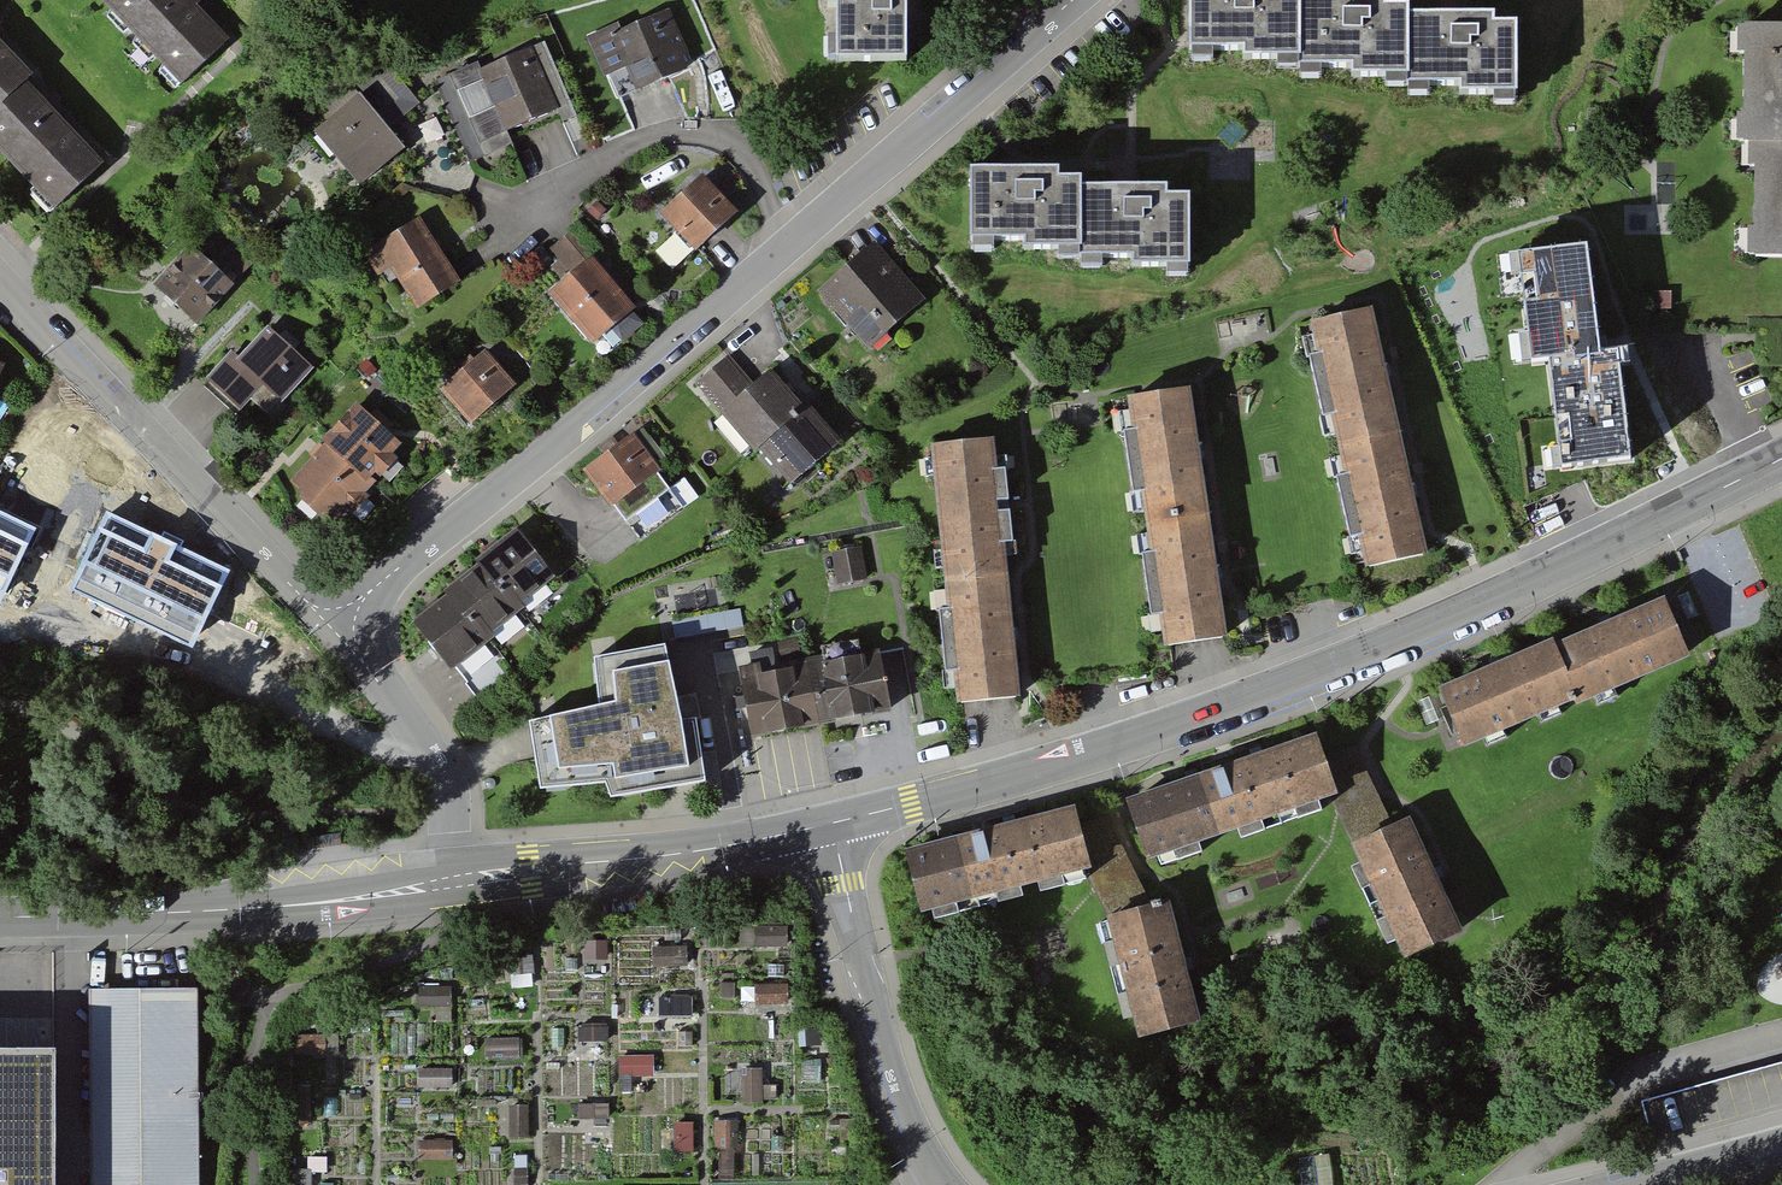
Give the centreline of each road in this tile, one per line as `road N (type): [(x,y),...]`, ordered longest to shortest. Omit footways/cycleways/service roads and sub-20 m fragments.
road 1 (tertiary): [(1781,459),(1488,602),(1283,686),(1031,770),(831,823)]
road 2 (residential): [(791,245),(341,622)]
road 3 (residential): [(341,622),(310,604),(0,282)]
road 4 (tertiary): [(454,882),(262,908),(0,917)]
road 5 (residential): [(477,189),(532,206),(639,141),(679,131),(715,136),(745,156),(791,245)]
road 6 (tertiary): [(831,823),(696,851),(454,882)]
road 7 (residential): [(831,823),(898,1094),(945,1184)]
road 8 (residential): [(1072,0),(791,245)]
road 9 (residential): [(454,882),(446,777),(341,622)]
road 10 (residential): [(1631,1184),(1781,1144)]

